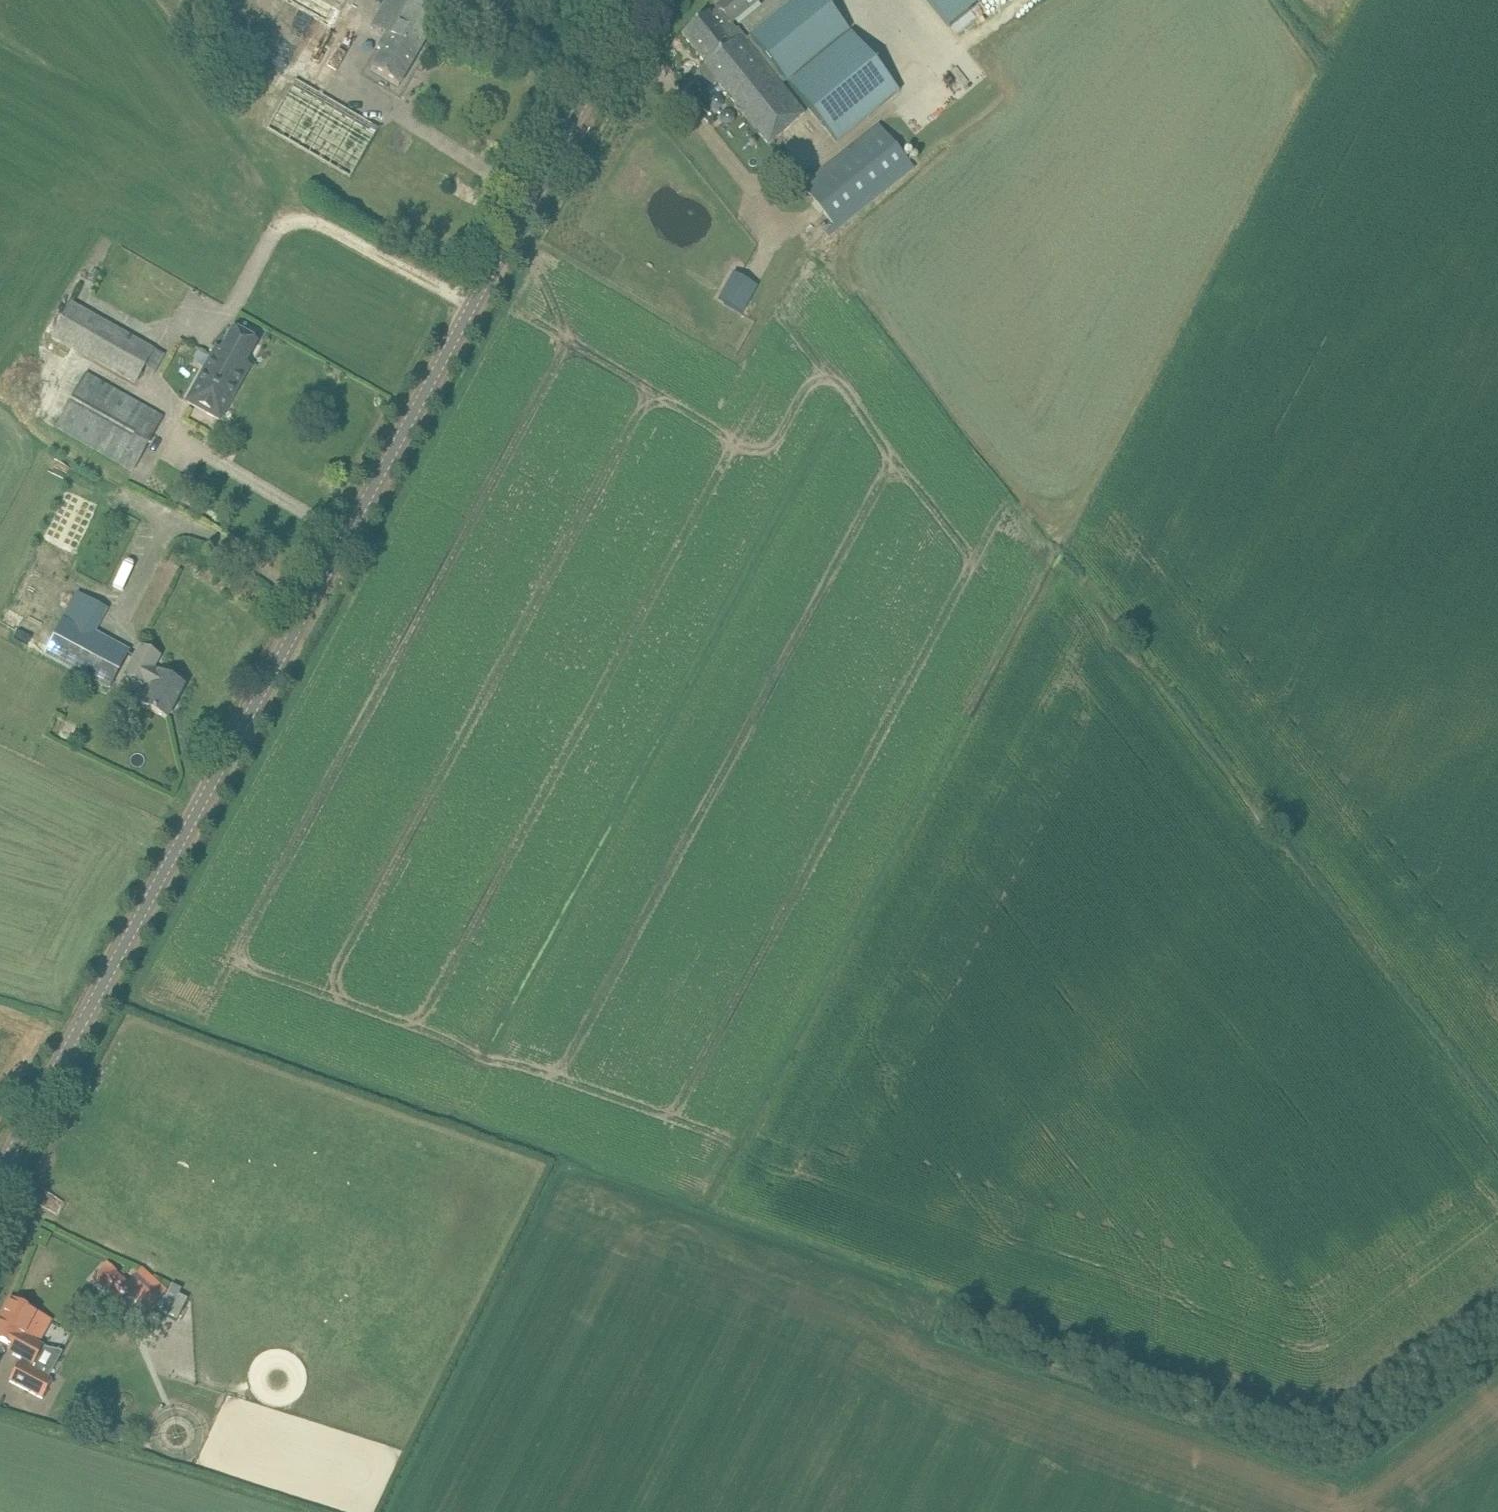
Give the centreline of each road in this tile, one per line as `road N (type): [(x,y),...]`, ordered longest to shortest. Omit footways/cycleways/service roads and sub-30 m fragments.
road 1 (unclassified): [(0,1164),(637,0)]

